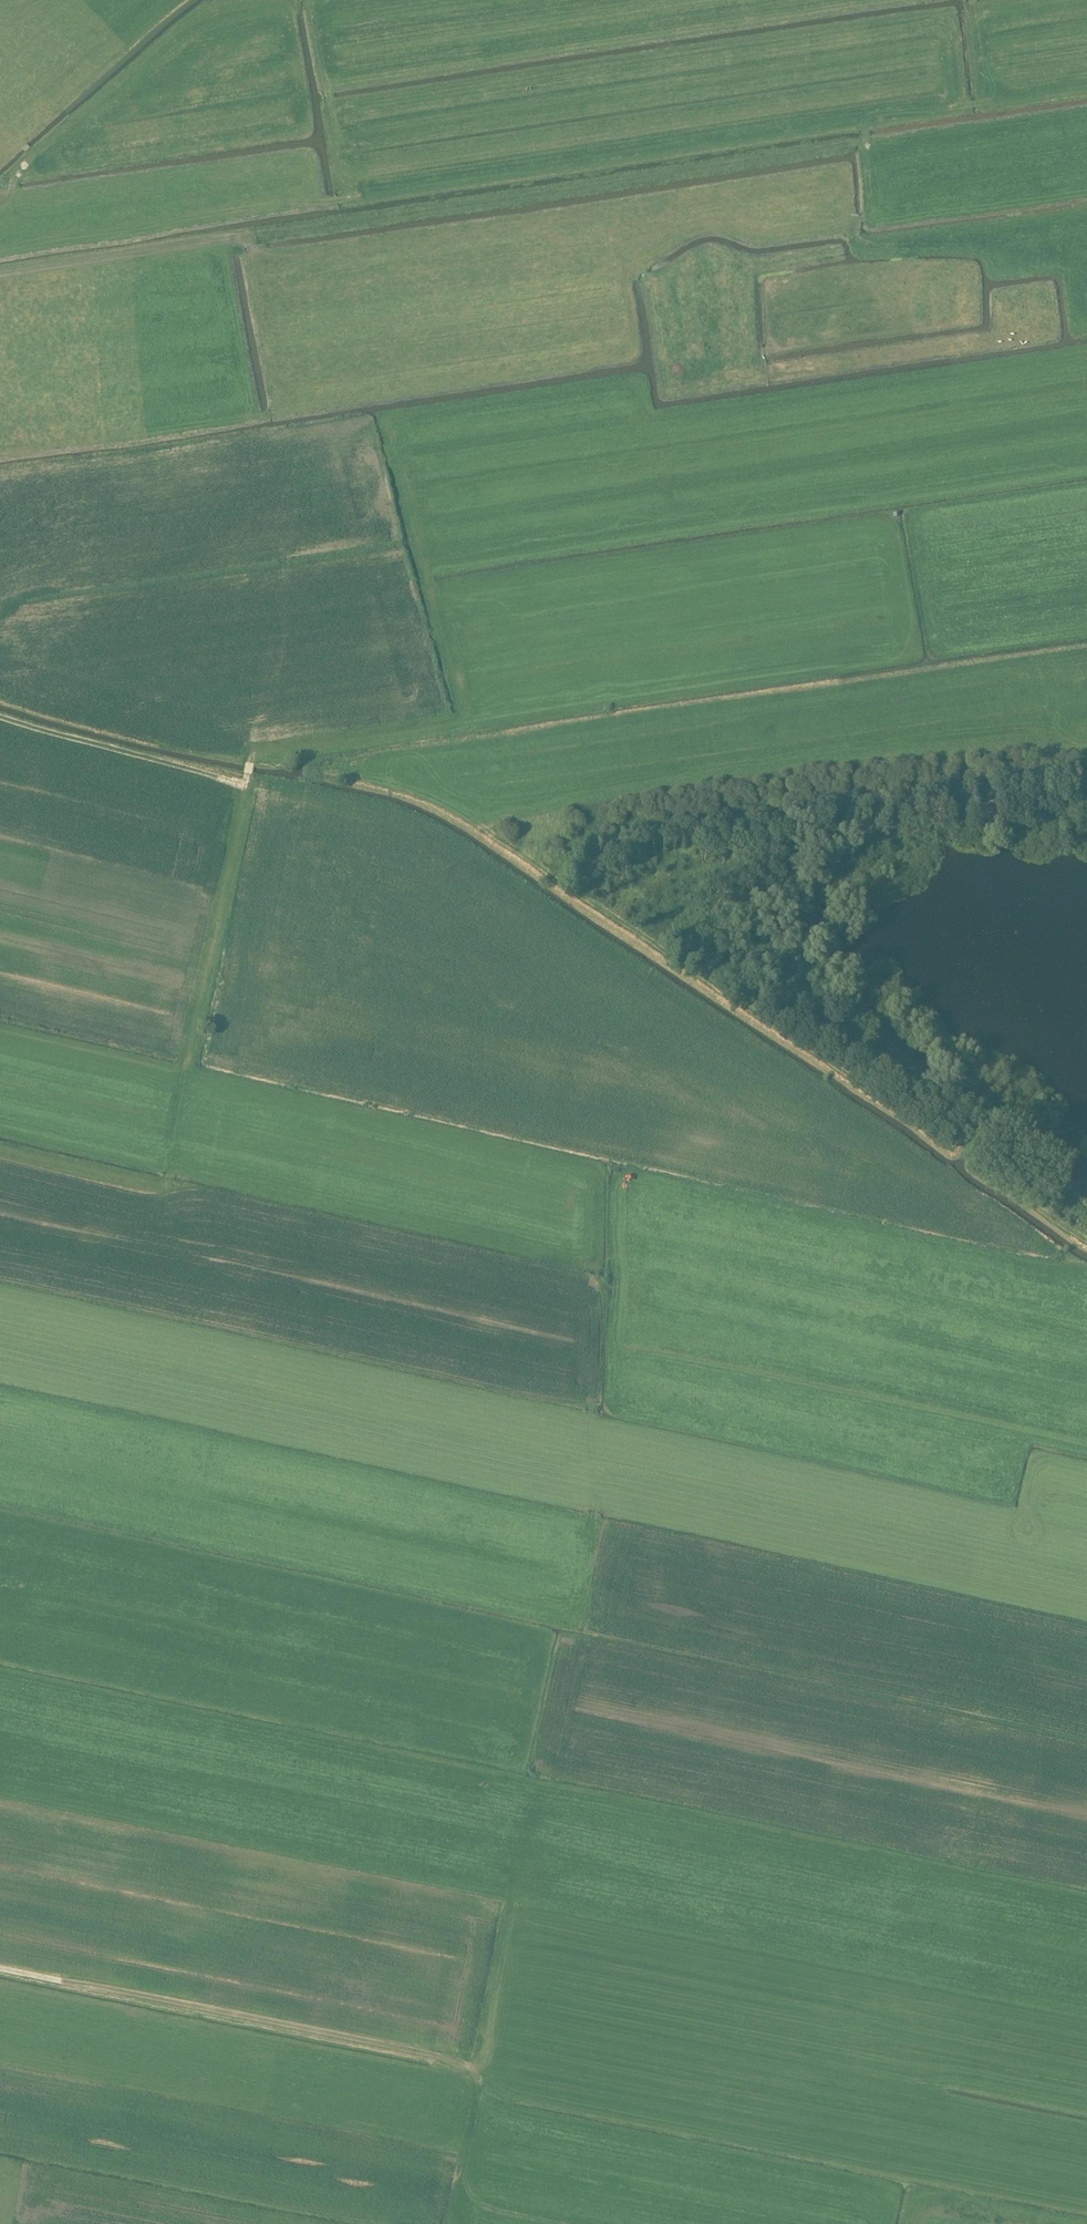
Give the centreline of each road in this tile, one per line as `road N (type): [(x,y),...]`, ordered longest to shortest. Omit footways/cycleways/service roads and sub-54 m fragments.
road 1 (track): [(254,749),(244,783),(0,717)]

